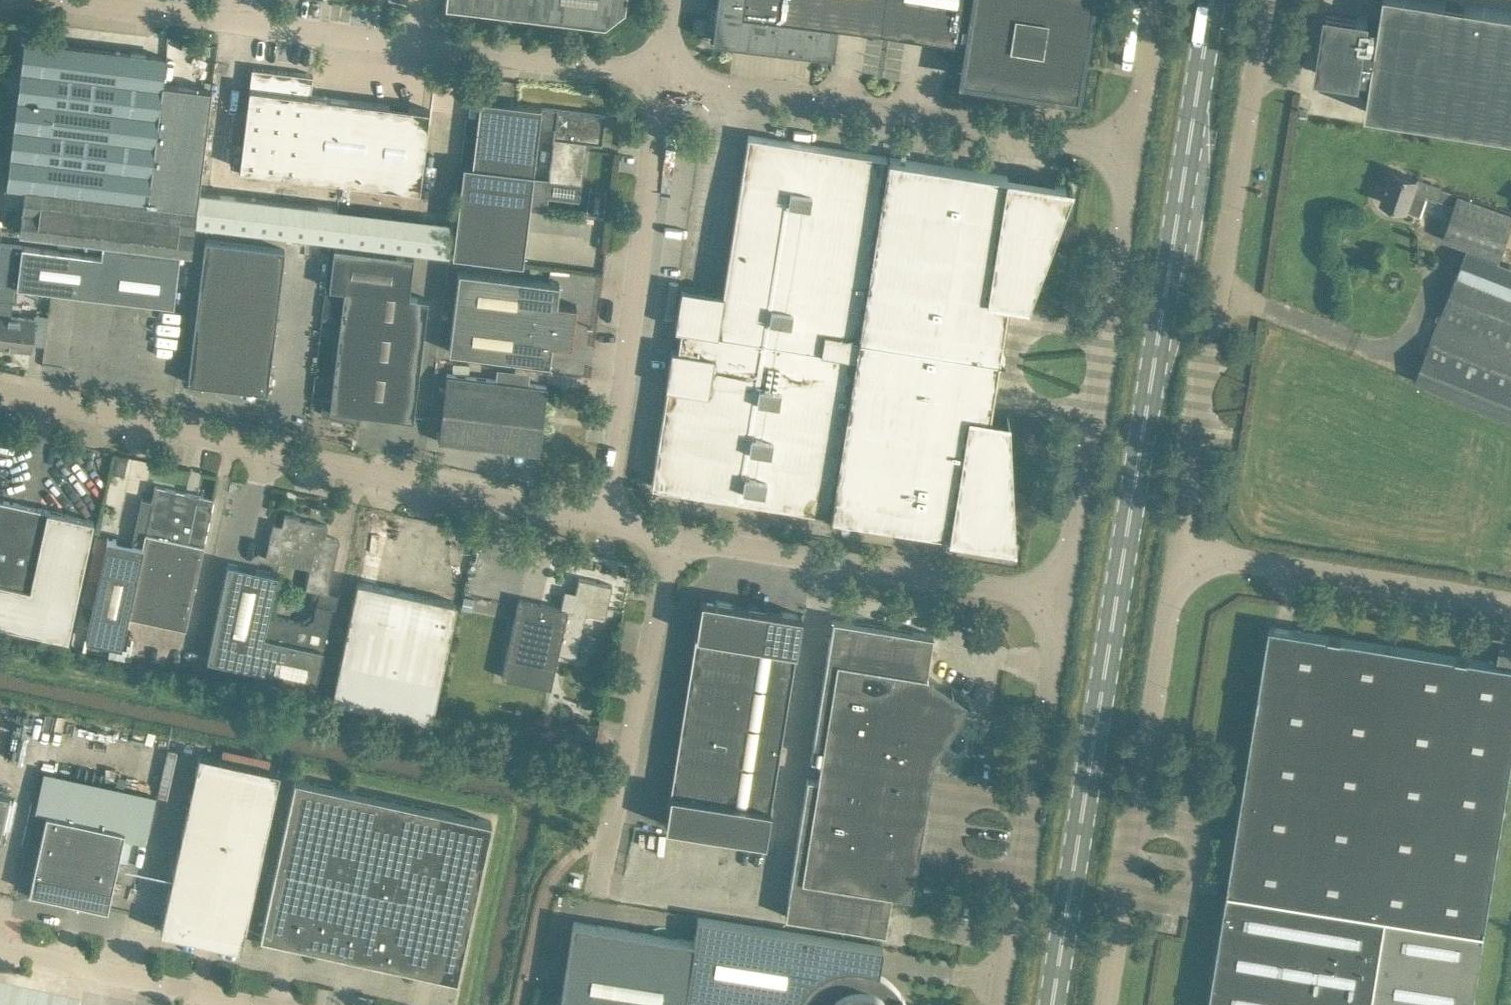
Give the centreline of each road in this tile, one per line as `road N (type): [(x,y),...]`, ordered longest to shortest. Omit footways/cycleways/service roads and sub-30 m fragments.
road 1 (primary): [(1056,1004),(1213,0)]
road 2 (unclassified): [(667,77),(40,0)]
road 3 (unclassified): [(605,521),(0,393)]
road 4 (unclassified): [(1187,553),(1268,0)]
road 5 (unclassified): [(1137,148),(667,77)]
road 6 (unclassified): [(1069,607),(1137,148)]
road 7 (unclassified): [(1106,1004),(1187,553)]
road 8 (unclassified): [(605,521),(667,77)]
road 9 (unclassified): [(1001,1004),(1069,607)]
road 10 (unclassified): [(1069,607),(675,534)]
road 11 (unclassified): [(610,878),(675,534)]
road 12 (unclassified): [(1187,553),(1510,603)]
road 13 (unclassified): [(222,1004),(0,954)]
road 14 (unclassified): [(1137,148),(1160,0)]

